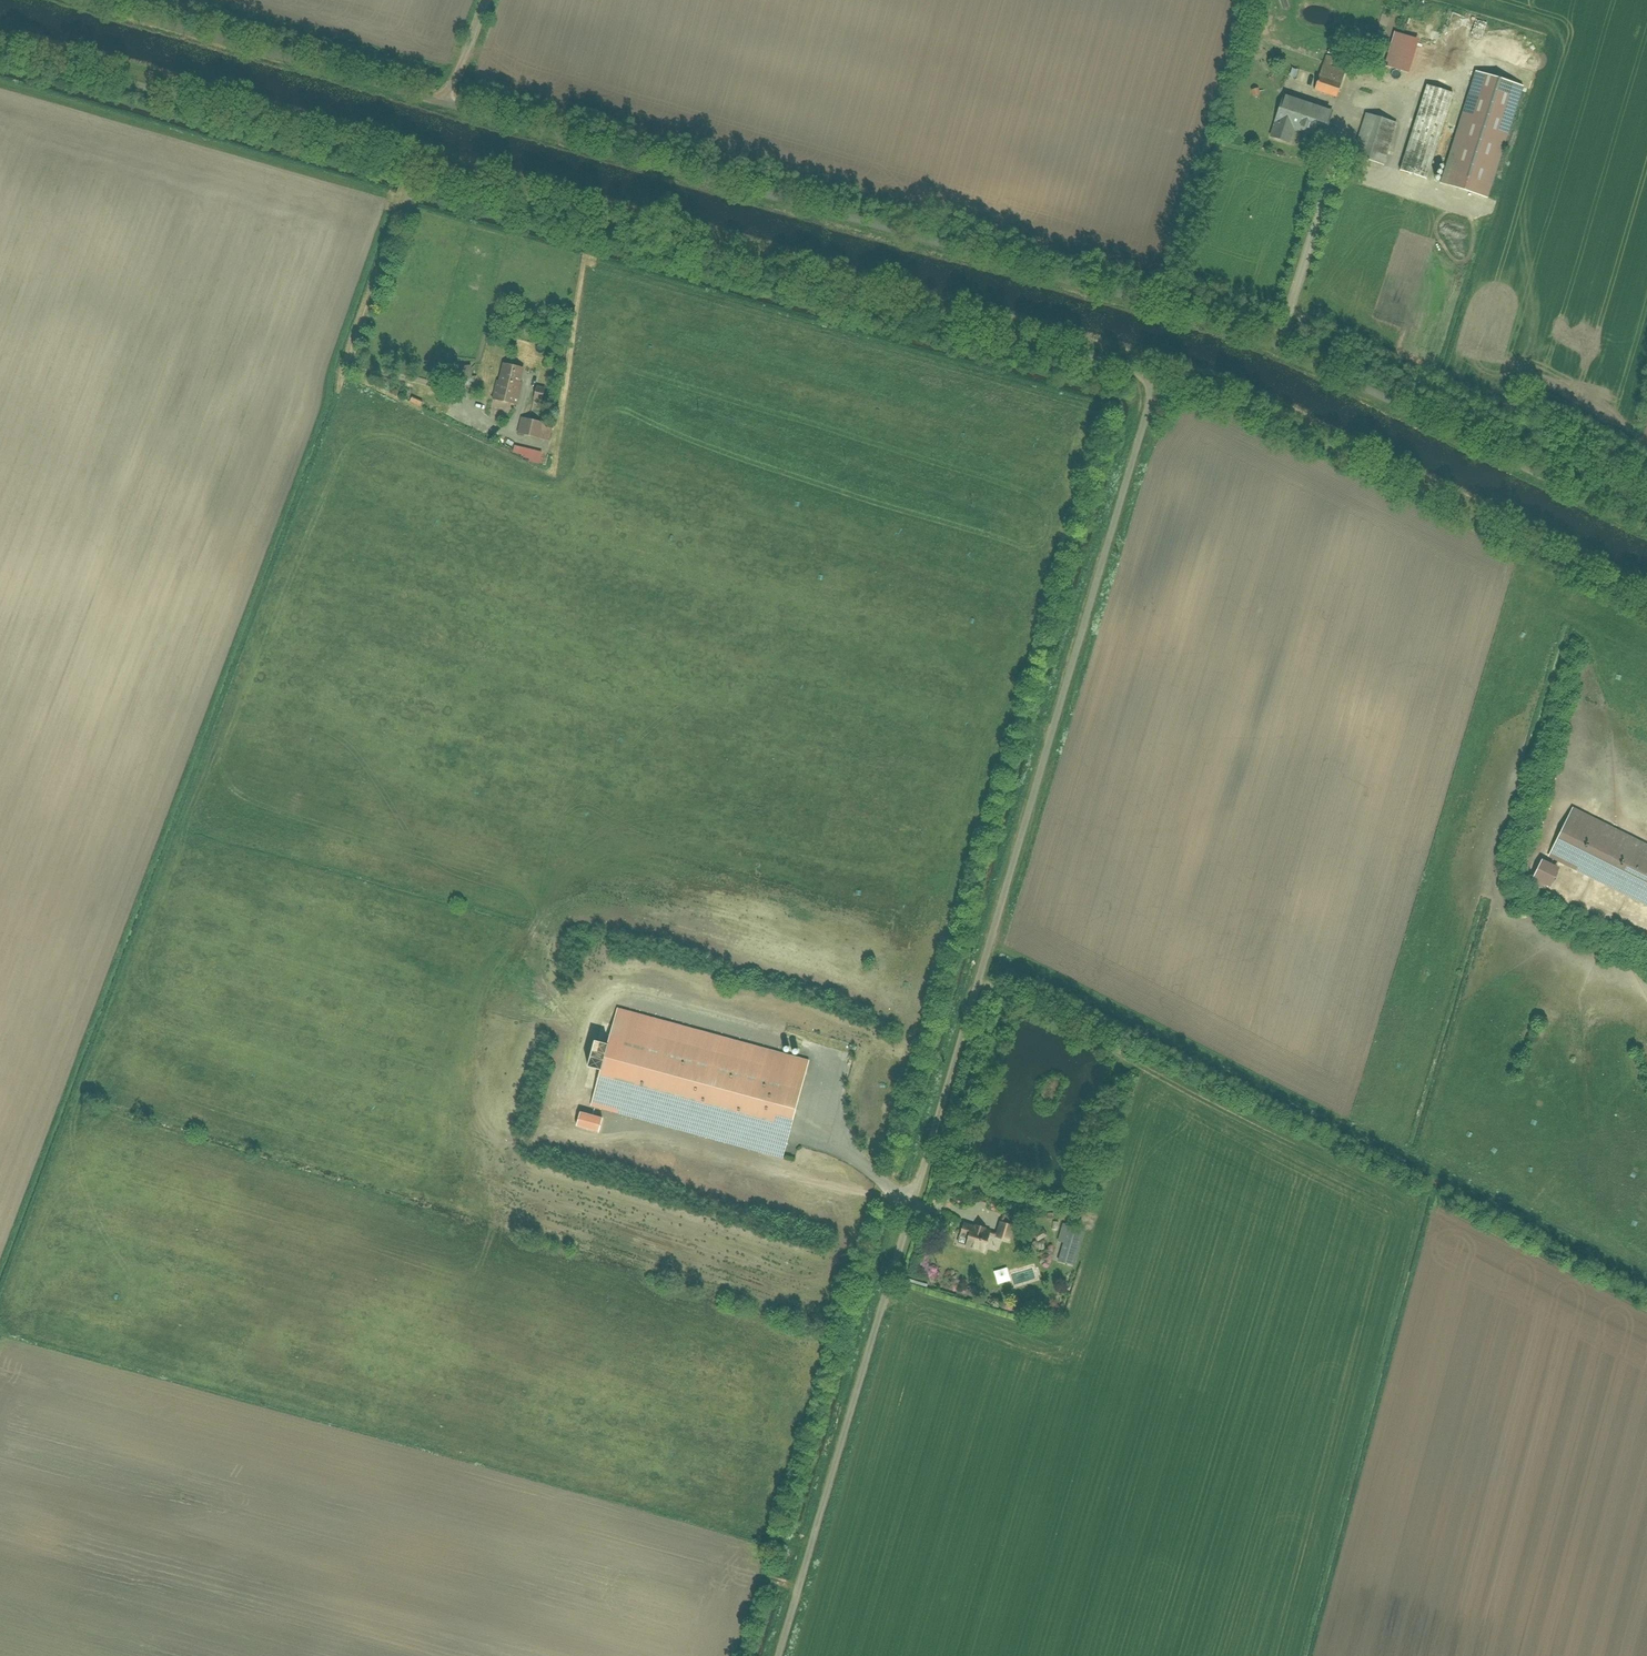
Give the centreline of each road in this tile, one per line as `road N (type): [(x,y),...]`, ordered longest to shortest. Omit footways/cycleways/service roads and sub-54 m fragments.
road 1 (unclassified): [(1160,377),(780,1655)]
road 2 (unclassified): [(446,102),(1278,344),(1646,526)]
road 3 (unclassified): [(418,169),(1160,377)]
road 4 (unclassified): [(1160,377),(1240,404),(1646,606)]
road 5 (unclassified): [(0,42),(418,169)]
road 6 (unclassified): [(85,0),(446,102)]
road 7 (unclassified): [(418,169),(353,362),(449,393)]

